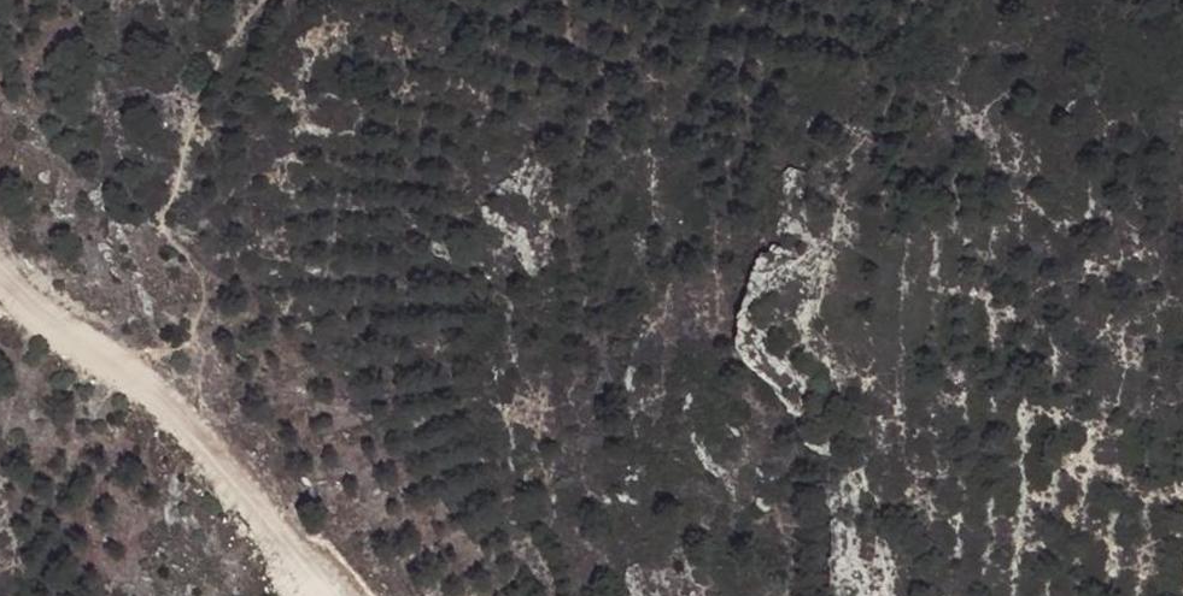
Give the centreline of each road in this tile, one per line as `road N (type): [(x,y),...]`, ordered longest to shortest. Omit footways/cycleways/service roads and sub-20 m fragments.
road 1 (track): [(335,595),(148,379),(33,312),(0,271)]

